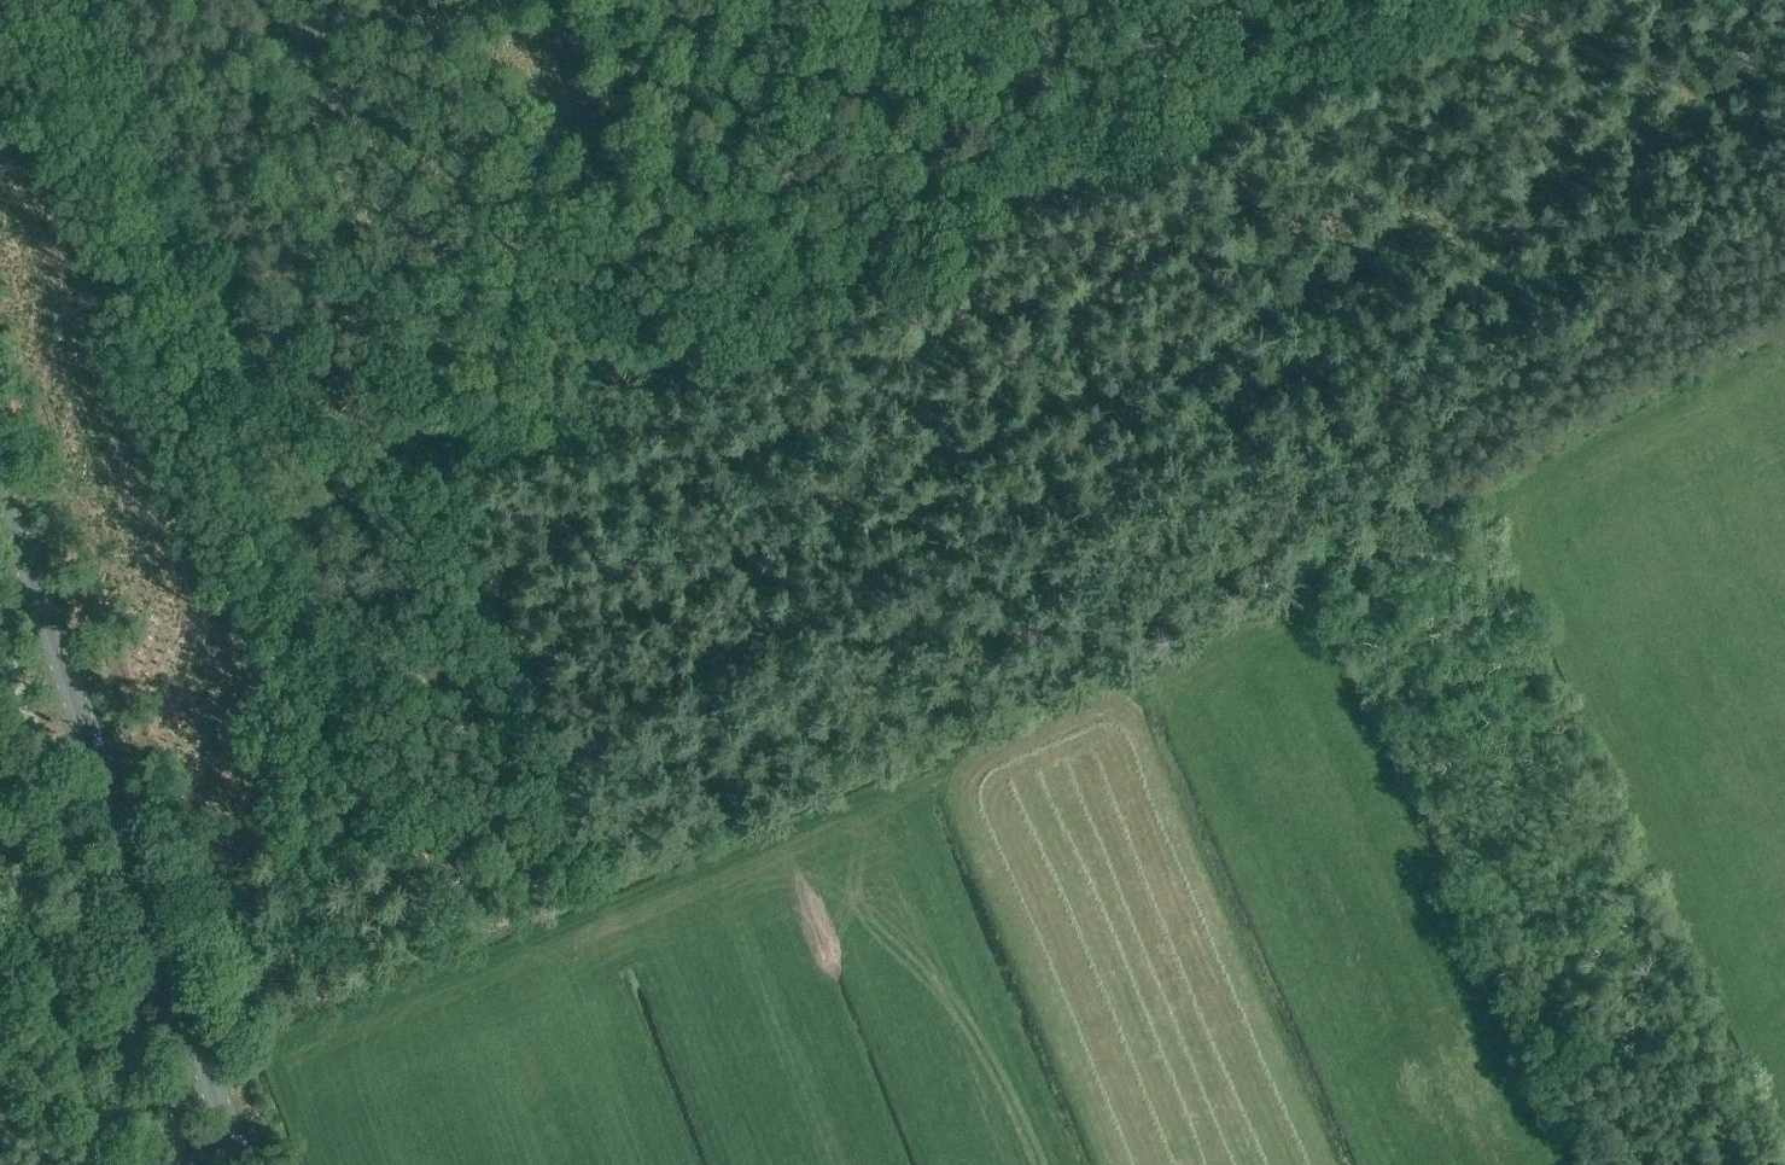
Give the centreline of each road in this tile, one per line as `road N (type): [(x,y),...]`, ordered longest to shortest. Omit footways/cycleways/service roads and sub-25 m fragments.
road 1 (secondary): [(239,1164),(0,489)]
road 2 (track): [(159,937),(432,824)]

